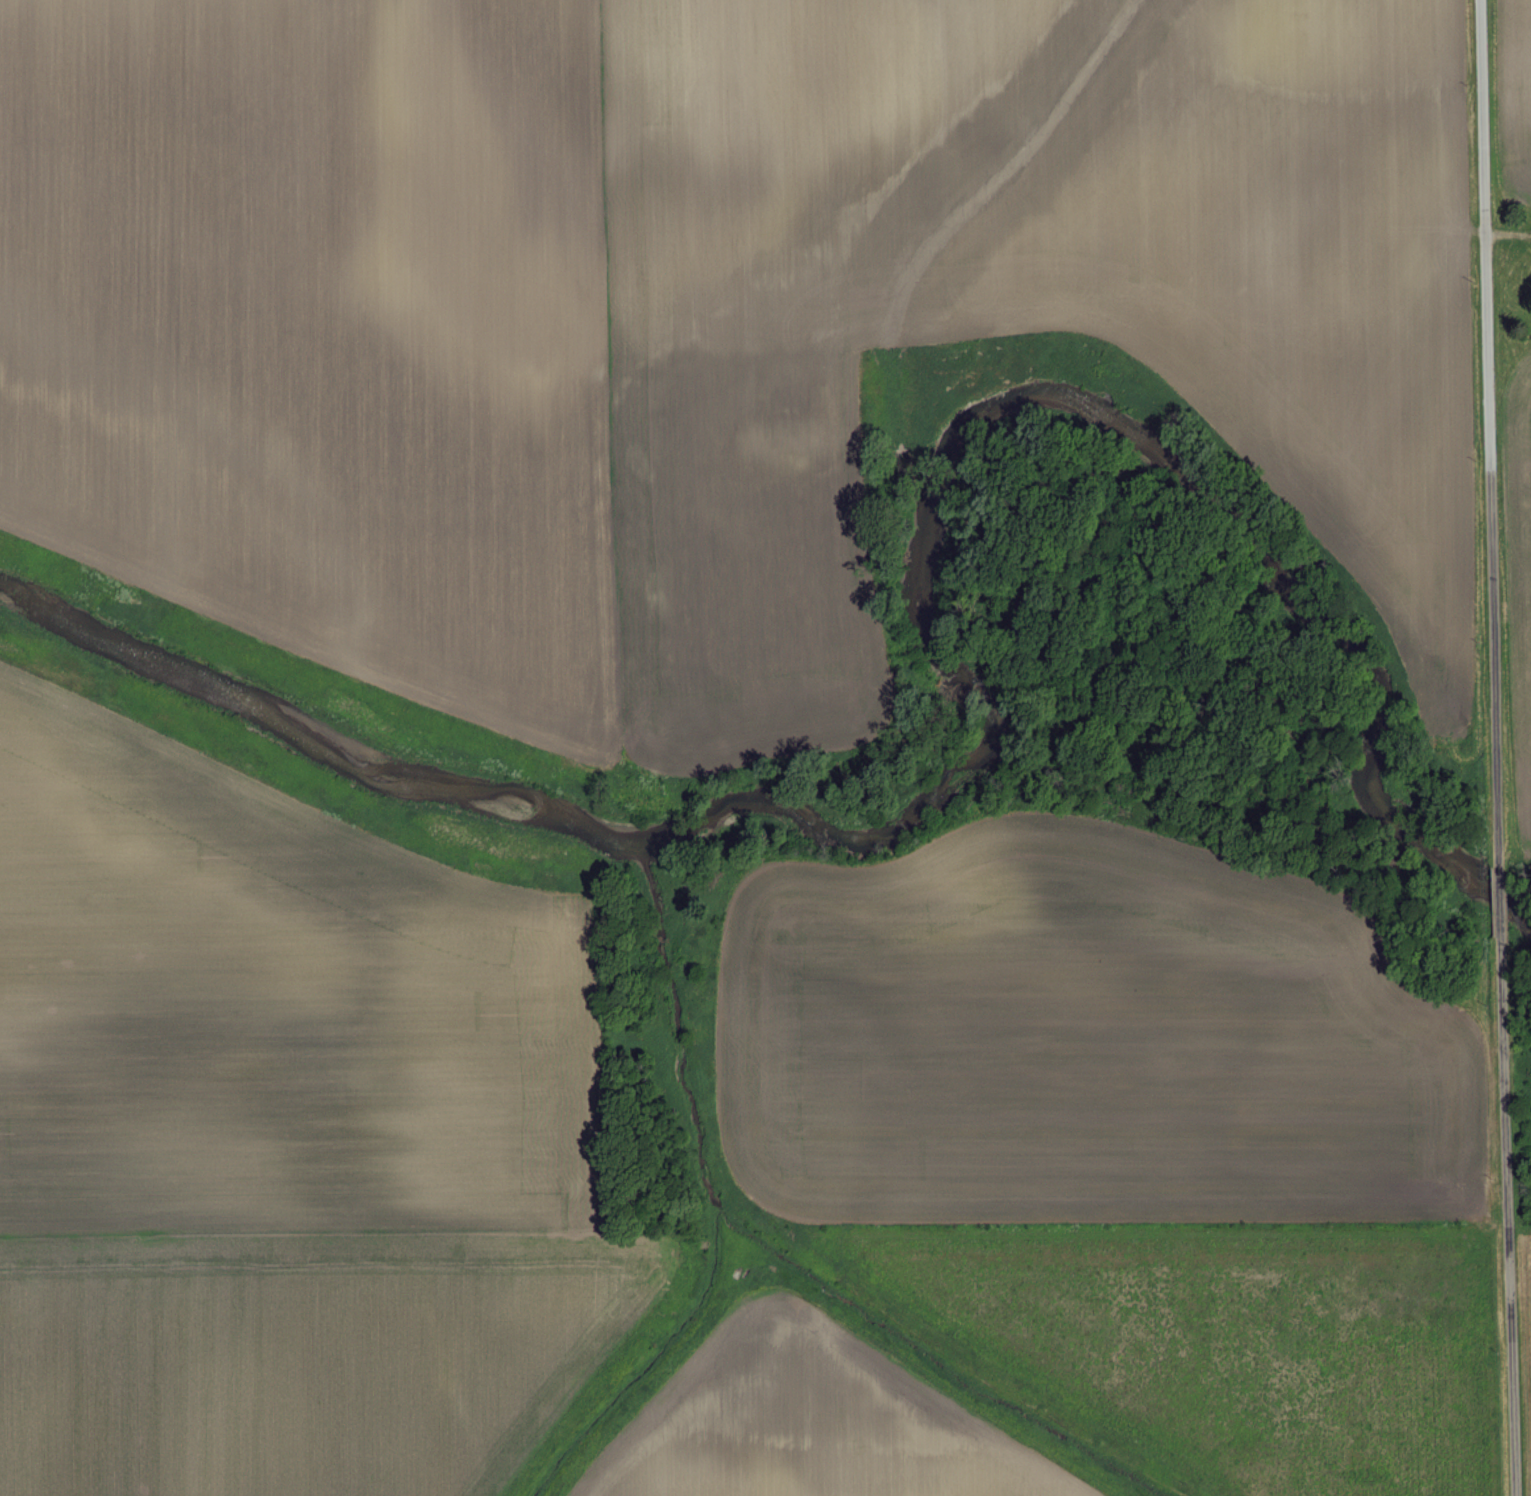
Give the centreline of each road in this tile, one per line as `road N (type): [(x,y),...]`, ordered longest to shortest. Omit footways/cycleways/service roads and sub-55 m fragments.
road 1 (residential): [(1498,867),(1478,0)]
road 2 (residential): [(1515,1495),(1498,929)]

